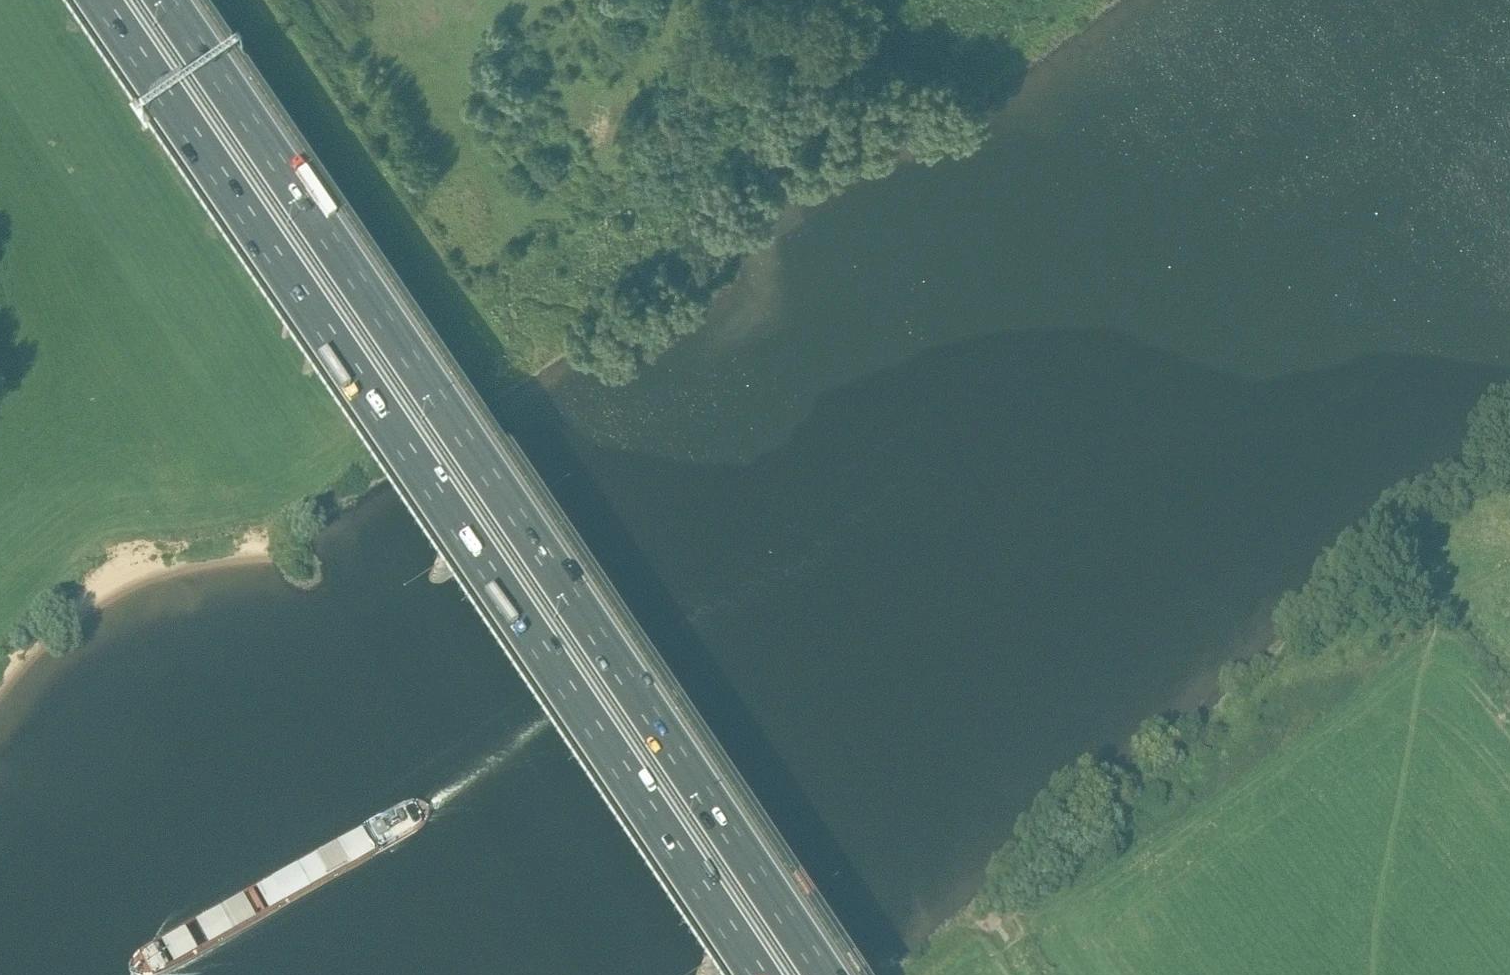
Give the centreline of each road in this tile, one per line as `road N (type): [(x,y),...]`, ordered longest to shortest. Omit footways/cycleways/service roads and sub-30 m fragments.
road 1 (motorway): [(96,0),(753,974)]
road 2 (motorway): [(820,974),(164,0)]

